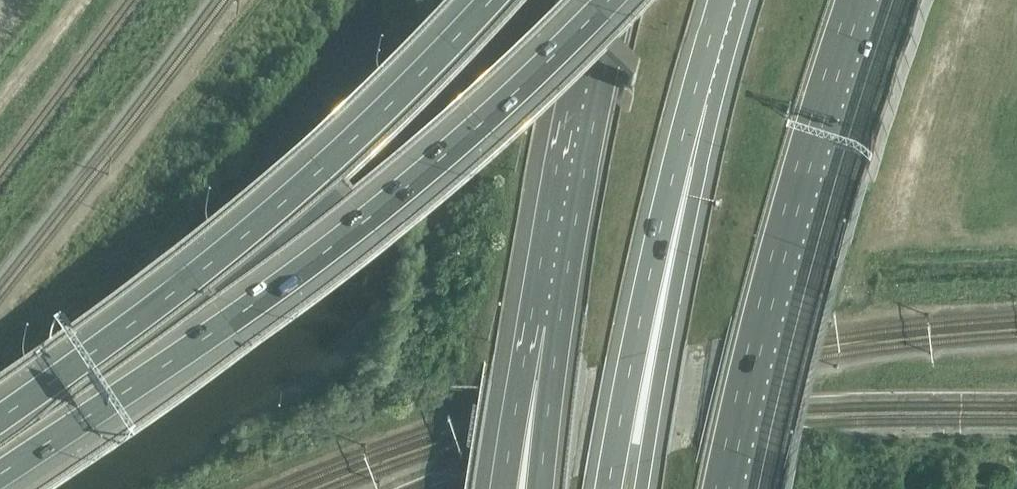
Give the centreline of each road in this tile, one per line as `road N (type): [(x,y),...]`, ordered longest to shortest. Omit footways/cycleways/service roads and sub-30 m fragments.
road 1 (motorway): [(0,467),(225,316),(400,182),(602,0)]
road 2 (motorway): [(479,0),(226,238),(0,408)]
road 3 (motorway): [(726,468),(778,248),(856,0)]
road 4 (motorway): [(692,101),(607,488)]
road 5 (motorway): [(641,488),(692,101)]
road 6 (motorway): [(615,0),(552,326)]
road 7 (motorway): [(552,326),(521,374),(503,488)]
road 8 (motorway): [(552,326),(539,488)]

